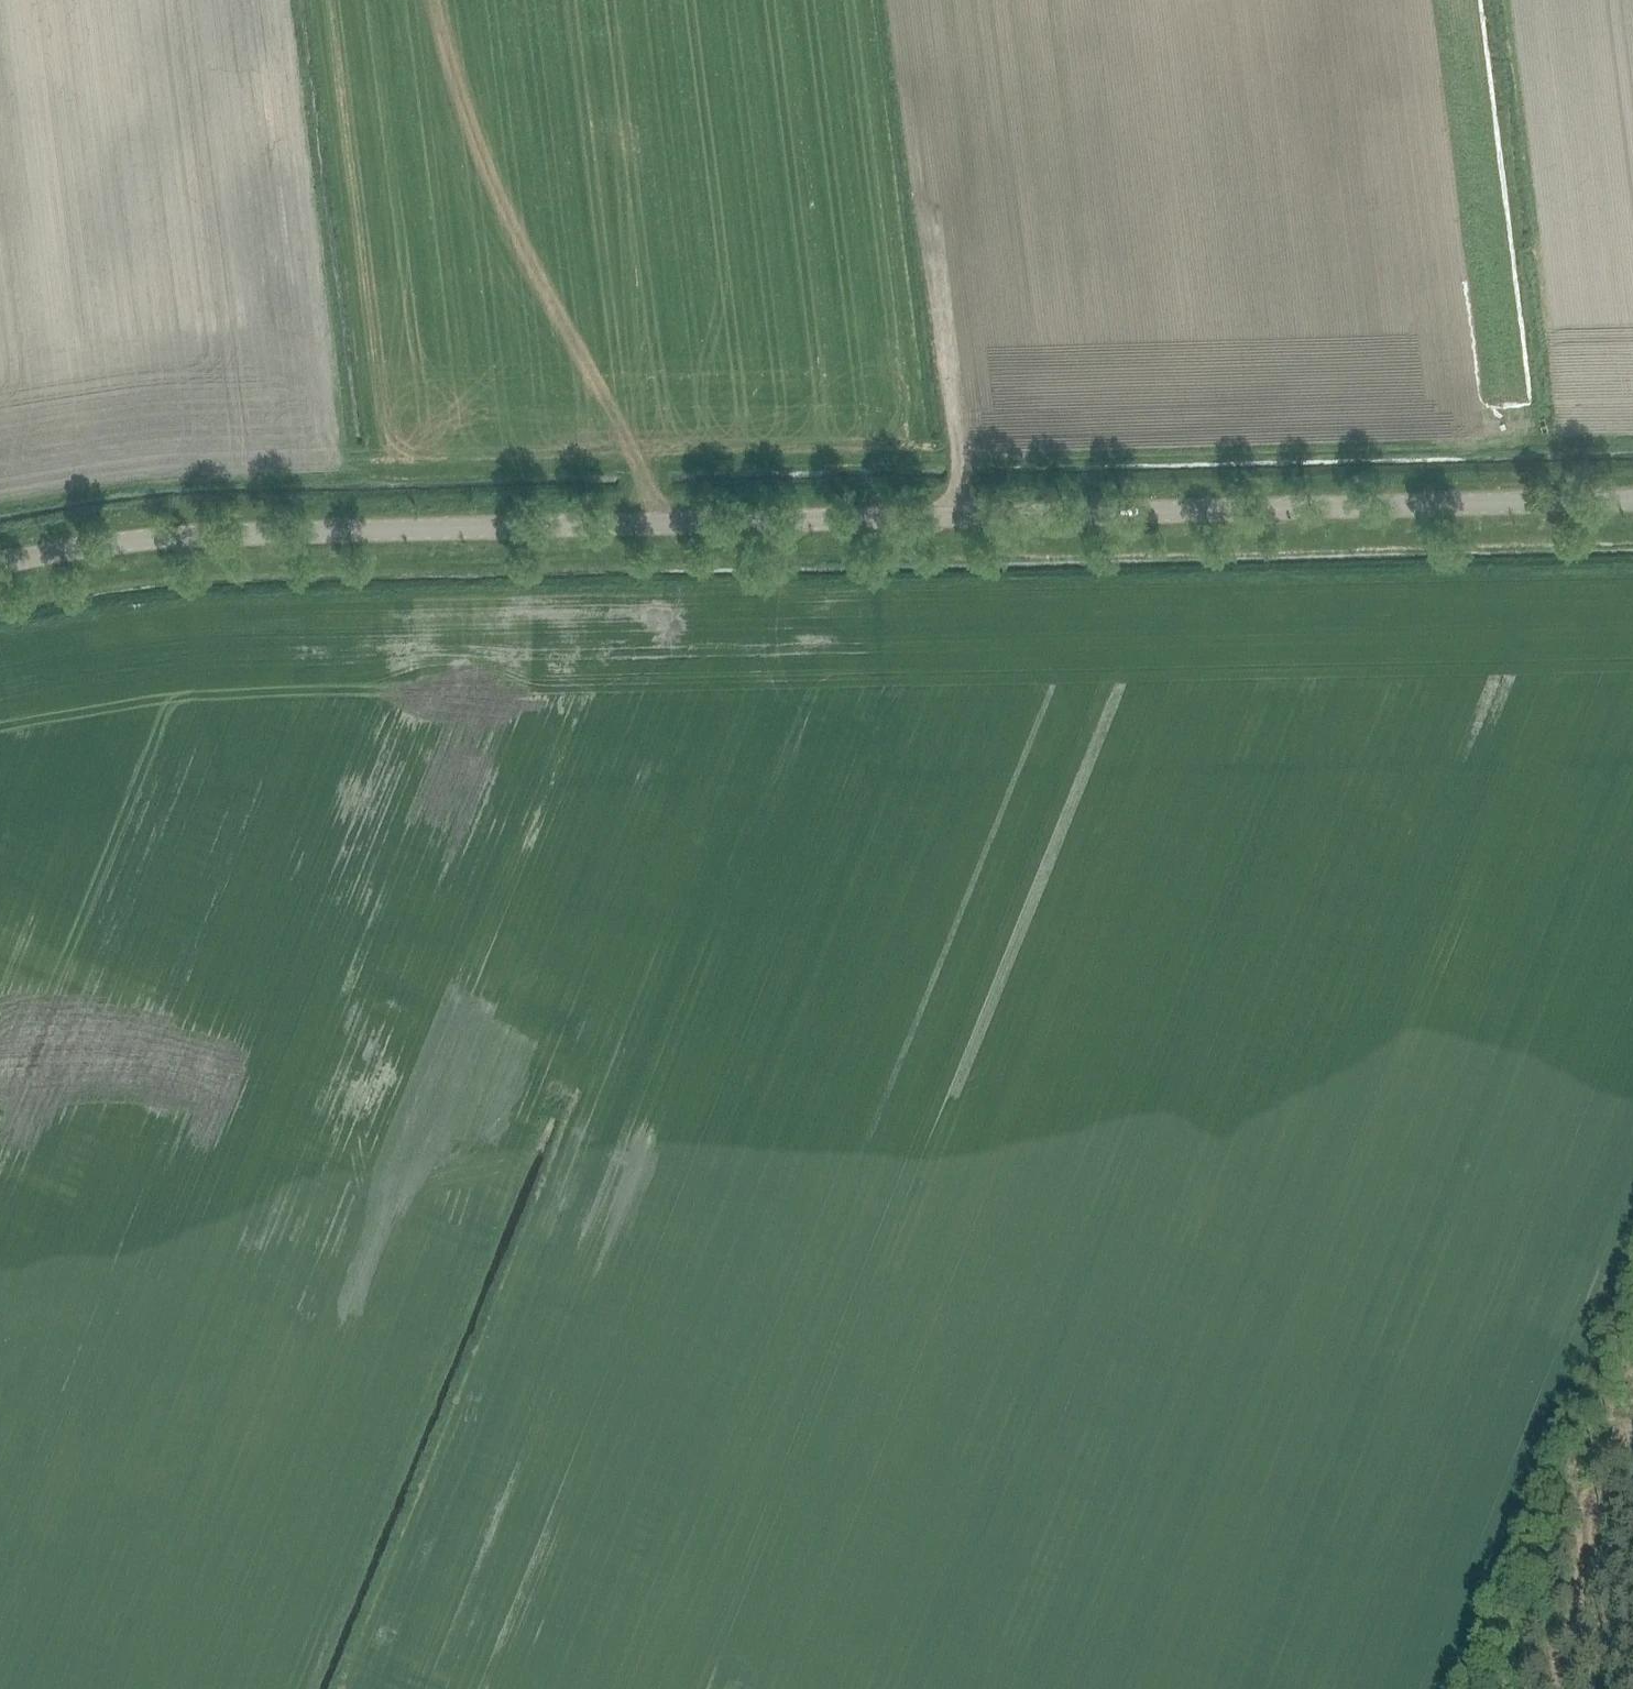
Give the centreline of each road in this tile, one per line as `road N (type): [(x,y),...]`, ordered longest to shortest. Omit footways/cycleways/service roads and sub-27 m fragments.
road 1 (unclassified): [(0,566),(138,540),(231,534),(1632,499)]

